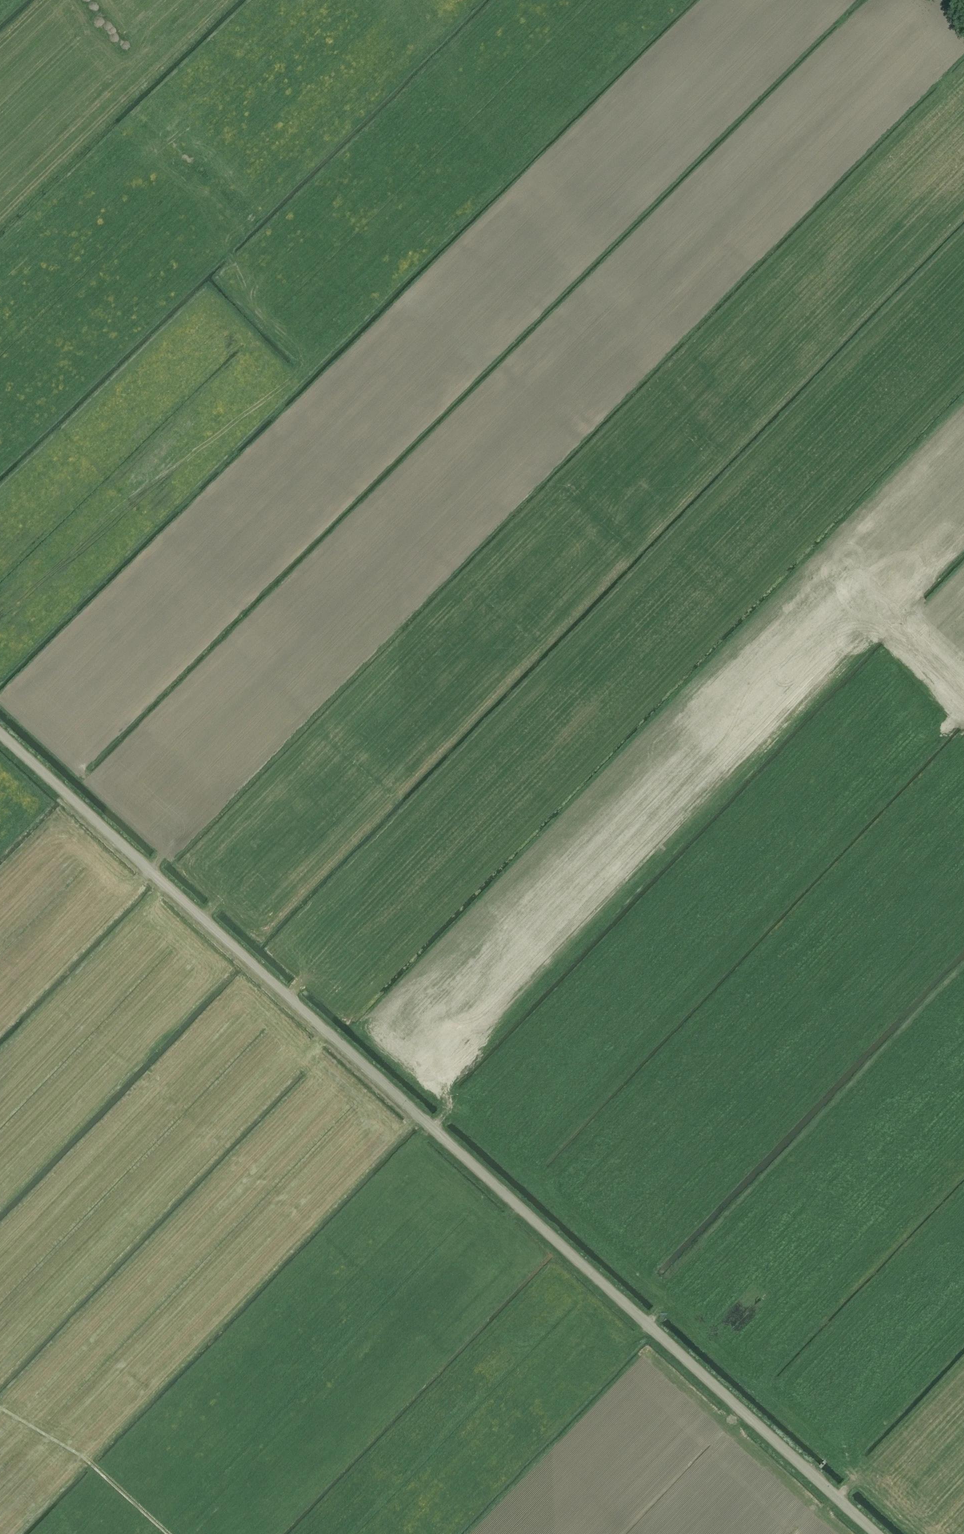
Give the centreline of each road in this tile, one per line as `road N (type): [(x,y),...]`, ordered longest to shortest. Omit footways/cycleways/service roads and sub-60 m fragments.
road 1 (unclassified): [(876,1533),(0,733)]

